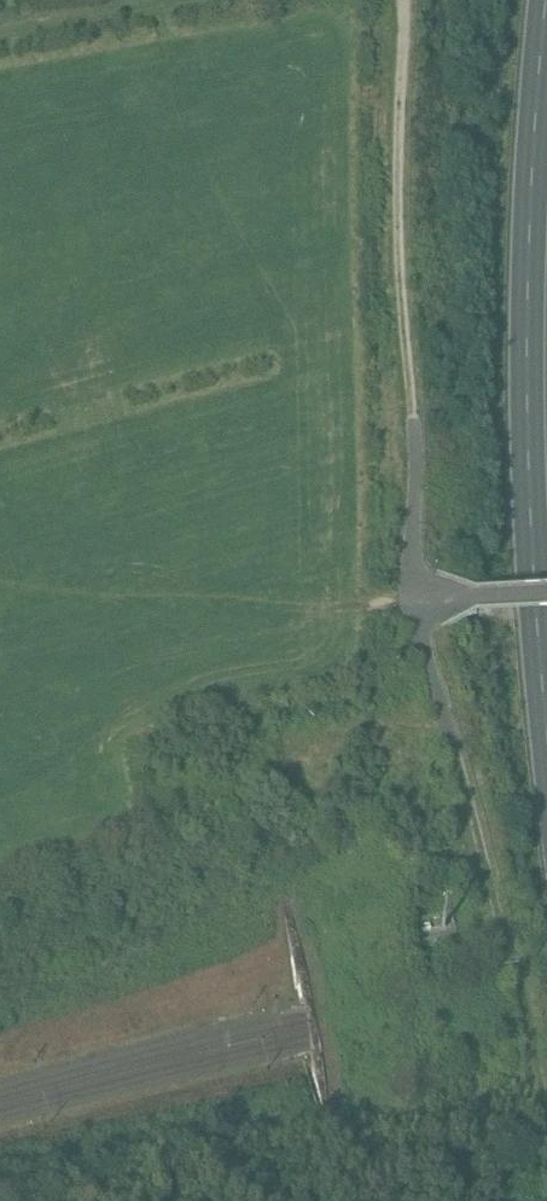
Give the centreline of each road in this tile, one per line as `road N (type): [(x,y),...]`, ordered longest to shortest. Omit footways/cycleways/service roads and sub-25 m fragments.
road 1 (primary): [(546,37),(529,330),(546,699)]
road 2 (track): [(416,604),(401,167),(405,0)]
road 3 (track): [(546,1129),(511,960),(417,650),(416,604)]
road 4 (track): [(218,0),(0,38)]
road 5 (track): [(416,604),(546,595)]

